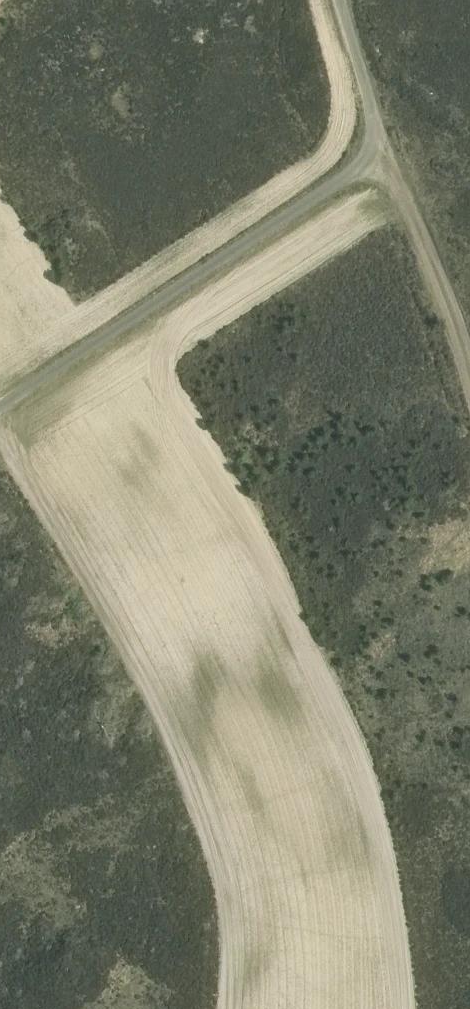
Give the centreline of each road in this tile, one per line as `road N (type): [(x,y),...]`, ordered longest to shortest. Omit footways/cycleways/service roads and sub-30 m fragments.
road 1 (unclassified): [(0,399),(381,156),(347,0)]

